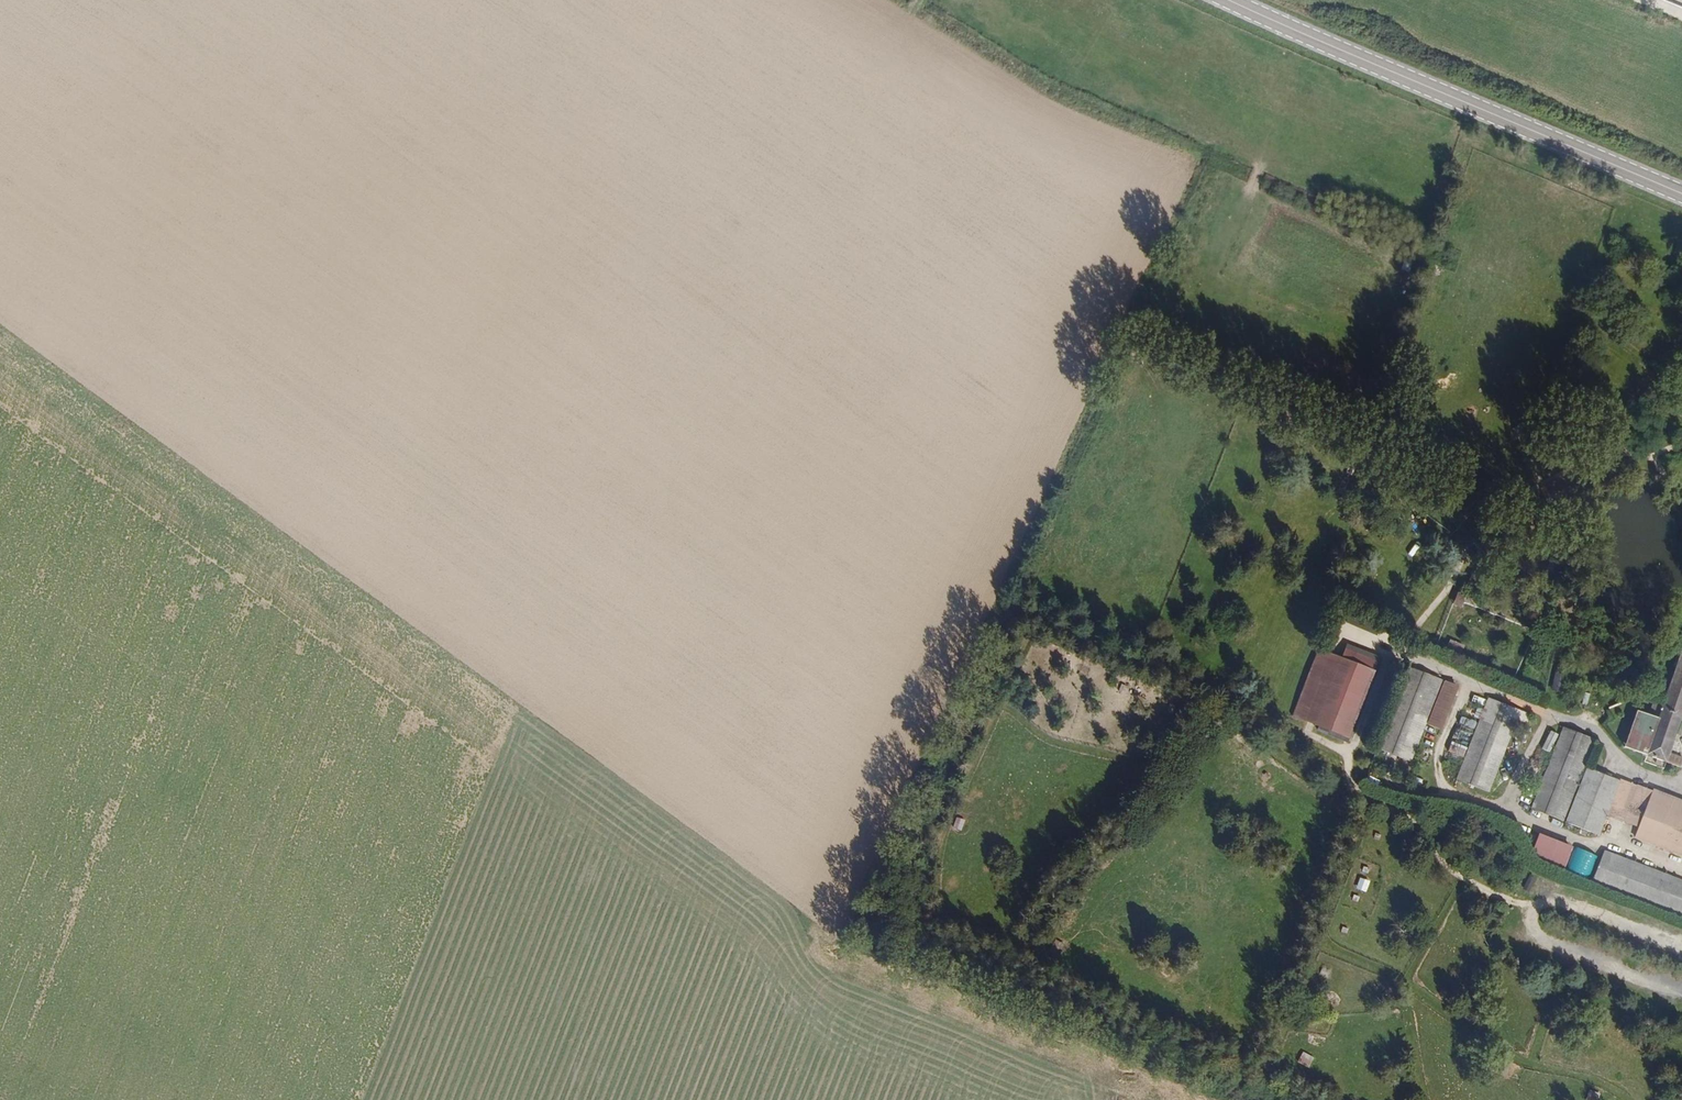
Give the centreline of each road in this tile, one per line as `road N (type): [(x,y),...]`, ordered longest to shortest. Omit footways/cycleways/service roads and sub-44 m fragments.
road 1 (secondary): [(1222,0),(1681,194)]

